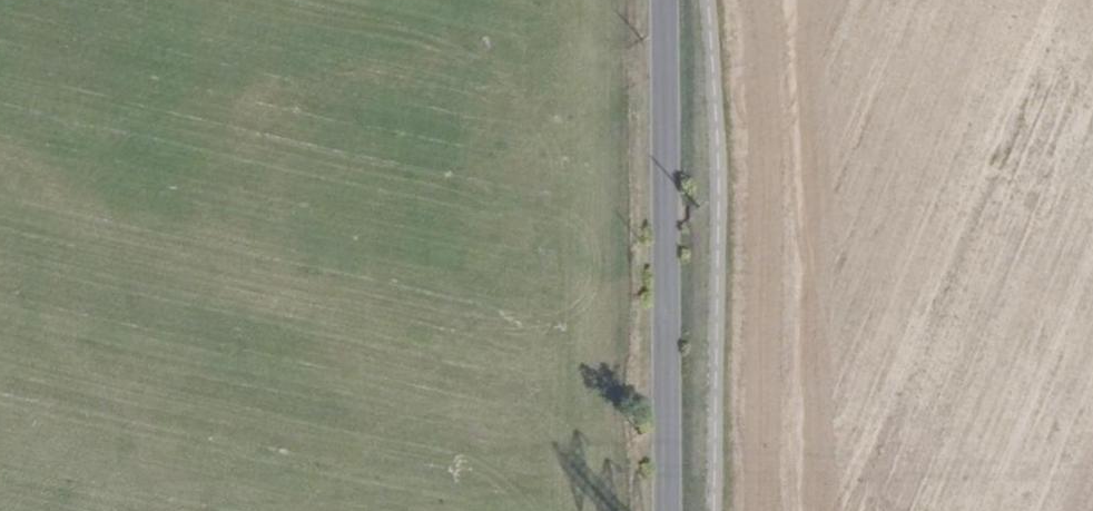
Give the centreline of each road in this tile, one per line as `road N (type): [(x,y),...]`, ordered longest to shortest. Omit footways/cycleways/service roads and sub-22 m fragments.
road 1 (unclassified): [(666,0),(664,510)]

